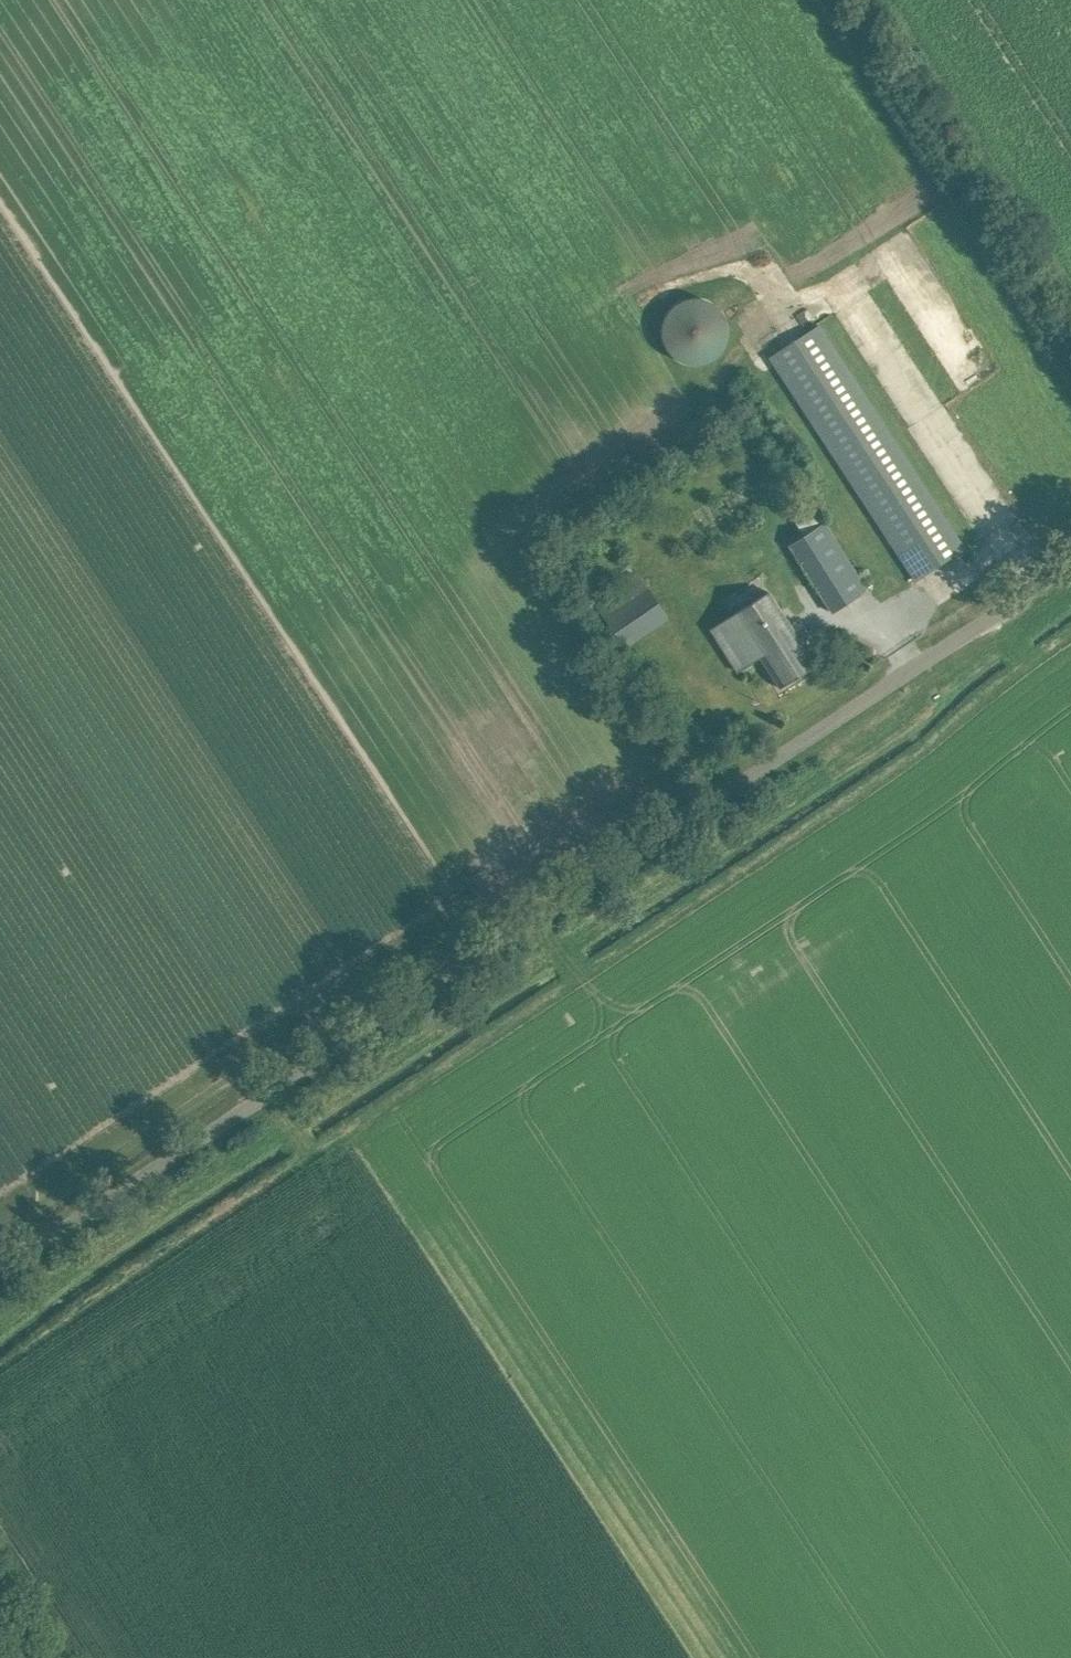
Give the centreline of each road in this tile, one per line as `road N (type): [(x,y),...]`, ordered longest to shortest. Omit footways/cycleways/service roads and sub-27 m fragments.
road 1 (unclassified): [(0,1269),(1070,565)]

